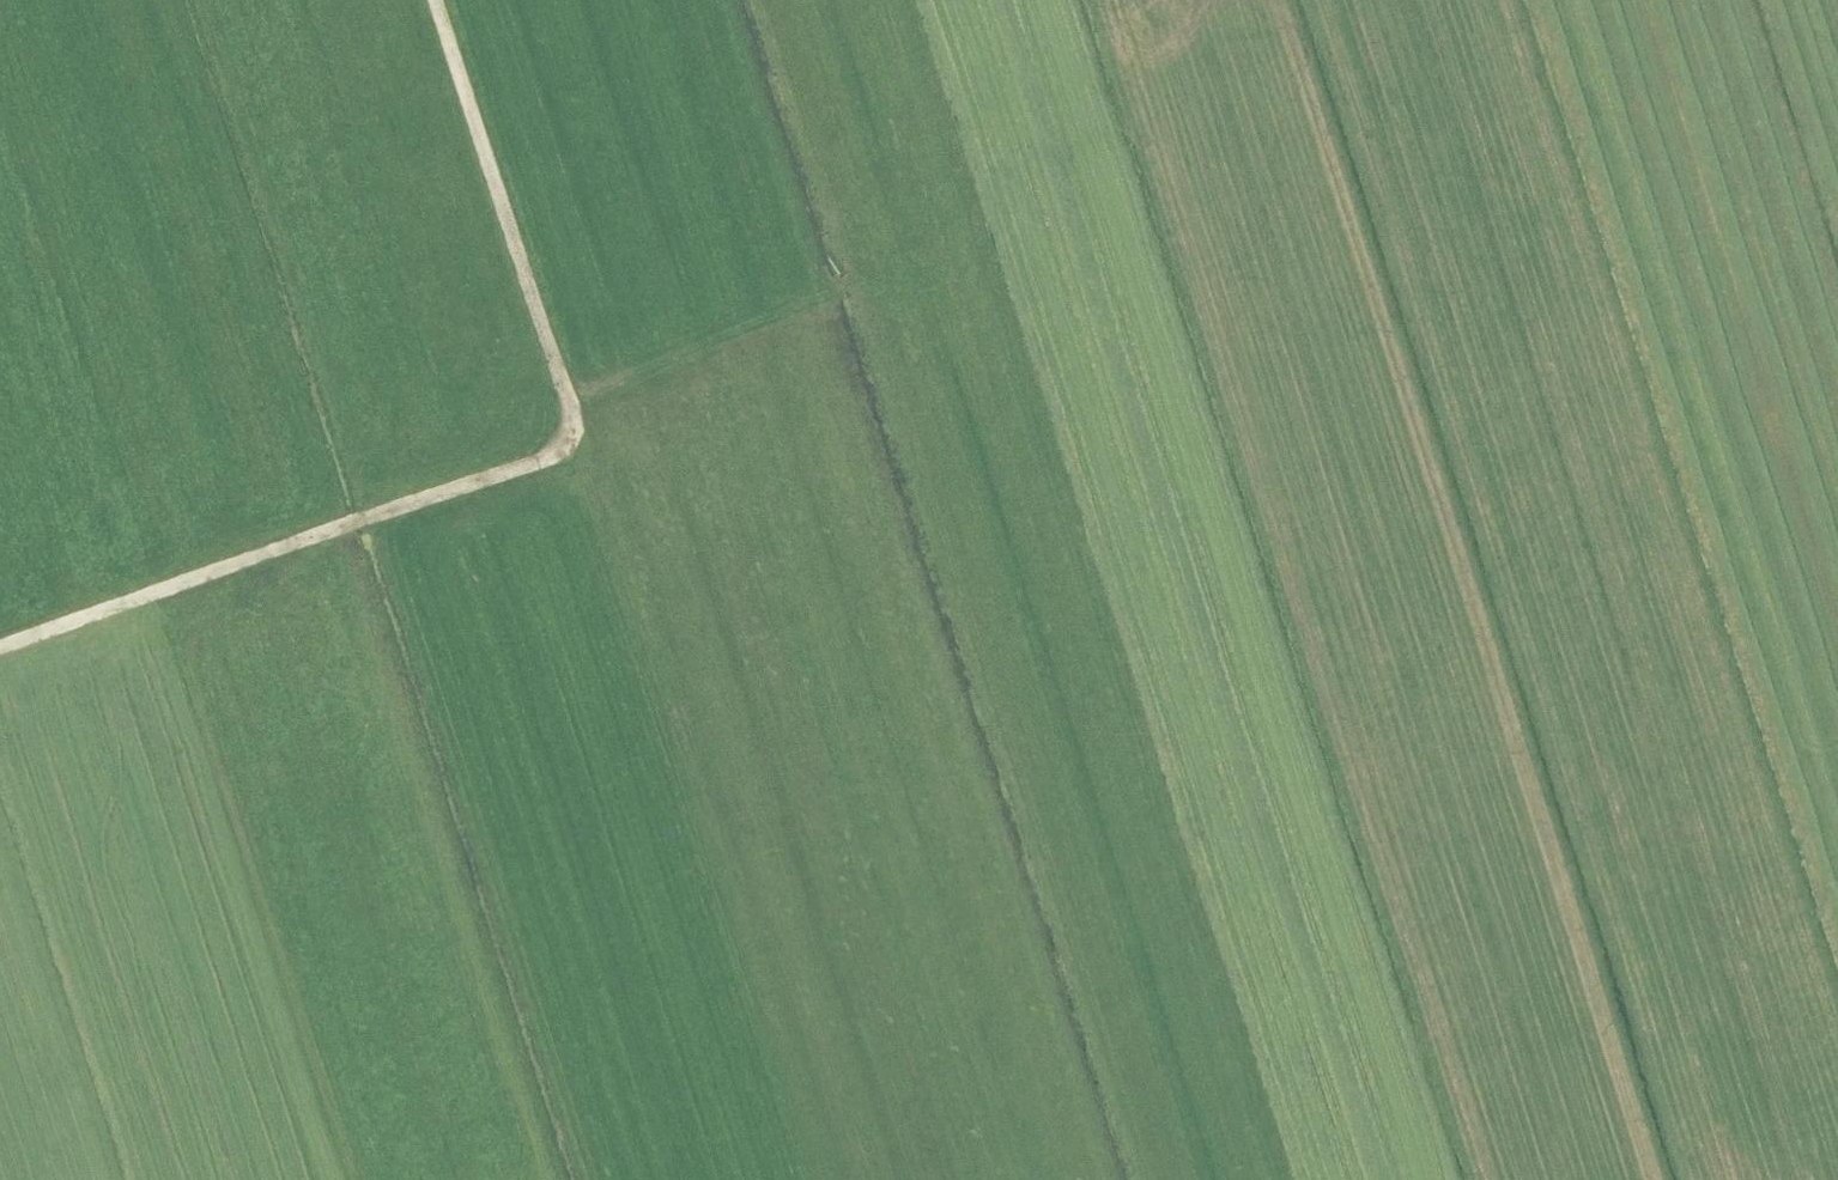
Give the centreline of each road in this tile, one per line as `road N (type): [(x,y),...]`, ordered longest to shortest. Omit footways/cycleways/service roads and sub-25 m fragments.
road 1 (track): [(0,649),(580,443),(435,0)]

